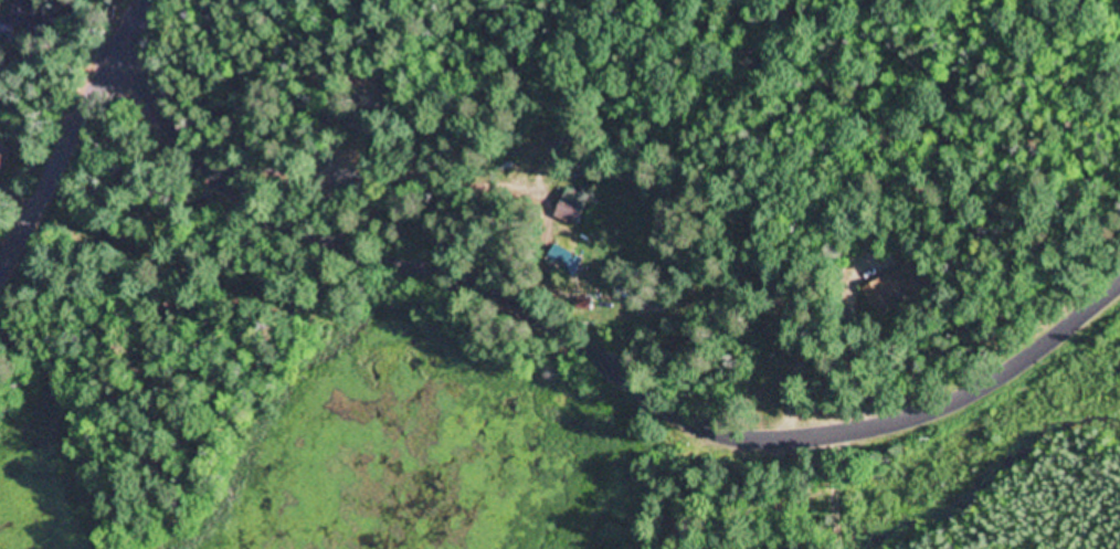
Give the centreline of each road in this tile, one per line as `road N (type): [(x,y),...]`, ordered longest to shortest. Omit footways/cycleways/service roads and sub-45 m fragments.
road 1 (residential): [(125,42),(151,95),(196,146),(292,224),(377,260),(485,286),(708,434),(752,443),(833,439),(933,413),(993,383),(1119,287)]
road 2 (residential): [(0,279),(150,0)]

